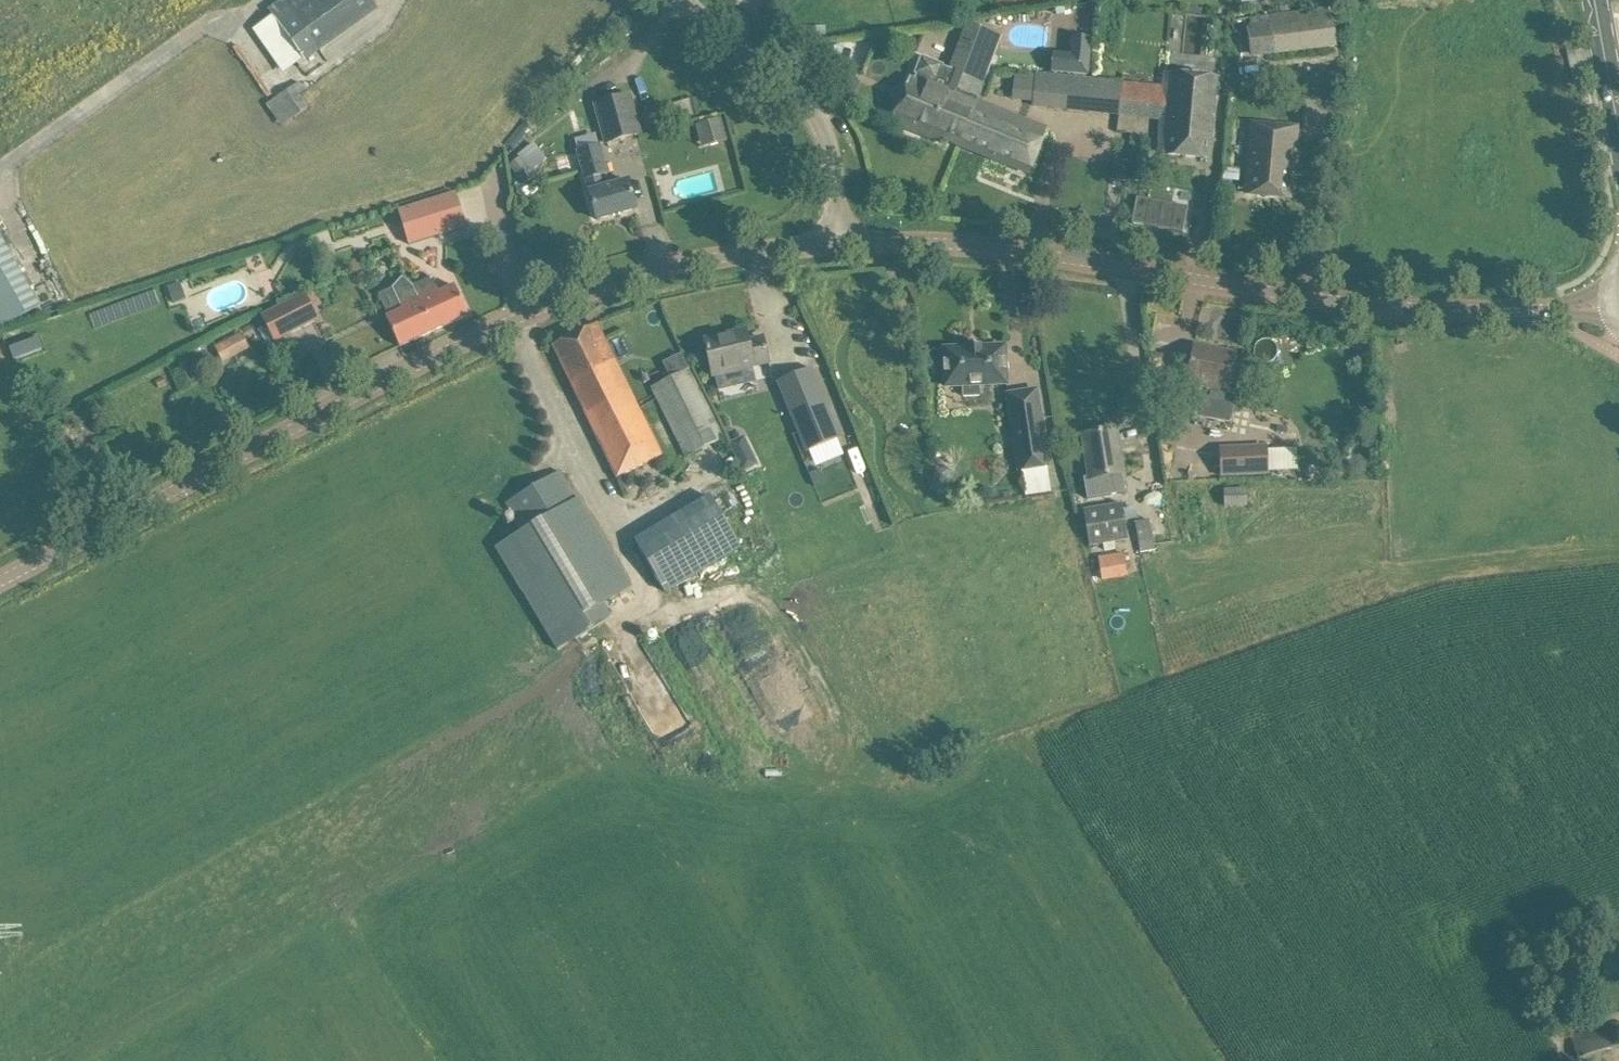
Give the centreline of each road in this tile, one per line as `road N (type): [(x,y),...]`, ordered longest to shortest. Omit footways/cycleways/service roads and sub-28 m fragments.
road 1 (tertiary): [(840,243),(658,269),(504,321),(0,581)]
road 2 (tertiary): [(1611,306),(1344,304),(1038,251),(840,243)]
road 3 (unclassified): [(840,243),(835,160),(810,103),(686,0)]
road 4 (tertiary): [(1618,133),(1595,0)]

